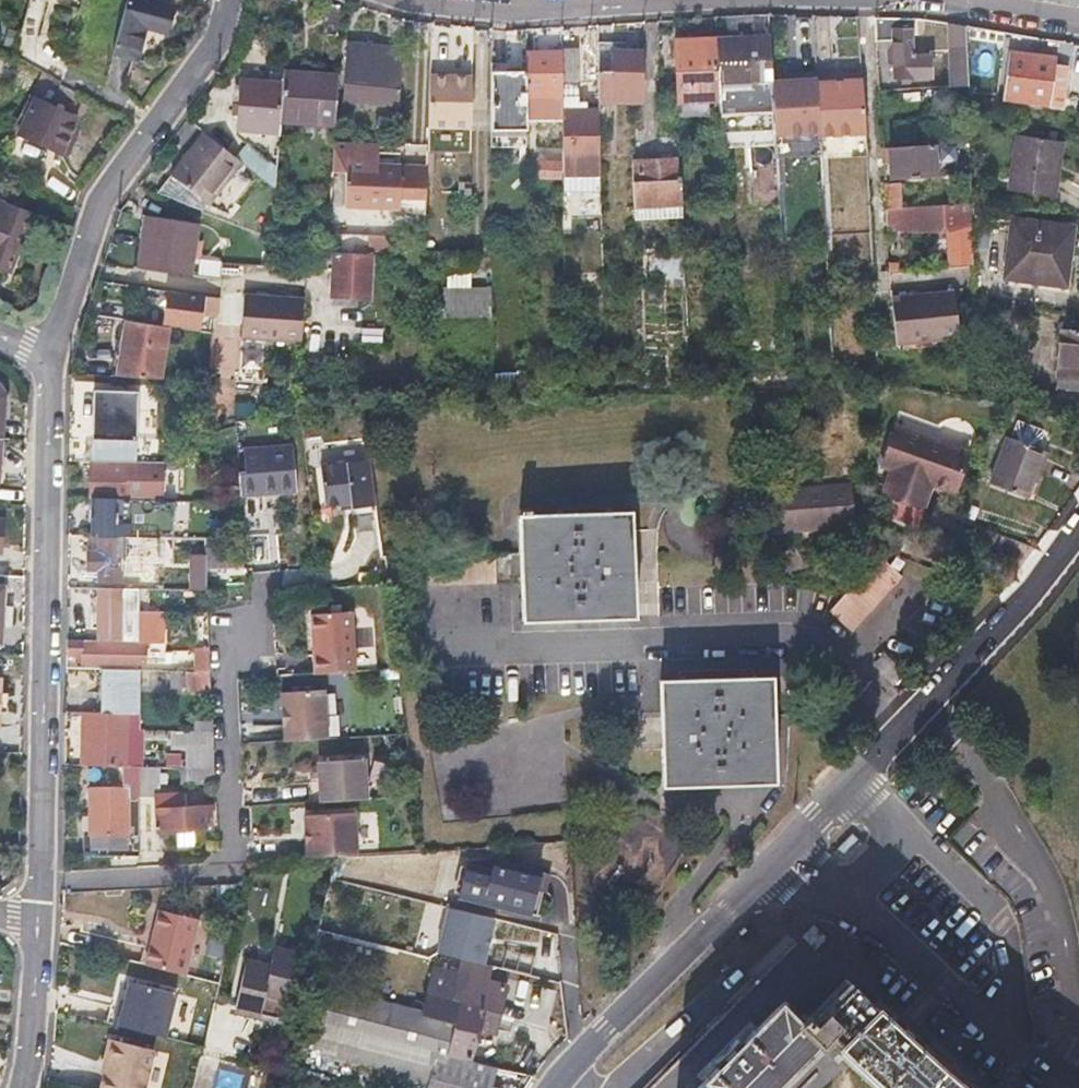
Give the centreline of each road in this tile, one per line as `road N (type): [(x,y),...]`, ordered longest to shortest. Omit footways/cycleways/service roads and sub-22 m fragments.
road 1 (residential): [(550,1087),(1029,592),(1078,523)]
road 2 (residential): [(38,922),(51,363)]
road 3 (residential): [(51,363),(97,208),(219,34),(229,0)]
road 4 (residential): [(411,0),(509,10),(645,0)]
road 5 (residential): [(20,1087),(38,922)]
road 6 (residential): [(942,0),(1078,22)]

